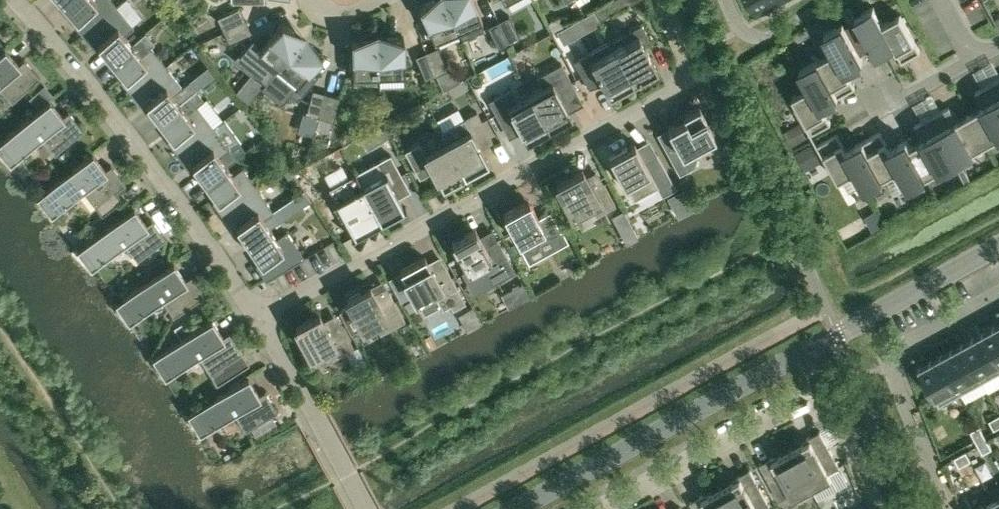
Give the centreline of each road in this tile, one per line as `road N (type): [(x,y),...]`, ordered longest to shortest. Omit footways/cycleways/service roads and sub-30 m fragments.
road 1 (residential): [(257,315),(698,81),(662,0)]
road 2 (residential): [(257,315),(18,0)]
road 3 (unclassified): [(520,508),(837,334)]
road 4 (residential): [(998,292),(883,356),(946,508)]
road 5 (residential): [(596,508),(803,395)]
road 6 (residential): [(363,508),(257,315)]
road 7 (unclassified): [(998,246),(837,334)]
road 8 (residential): [(851,127),(979,59)]
road 9 (residential): [(876,508),(831,401),(803,395)]
road 10 (residential): [(727,0),(740,30),(761,38),(838,0)]

